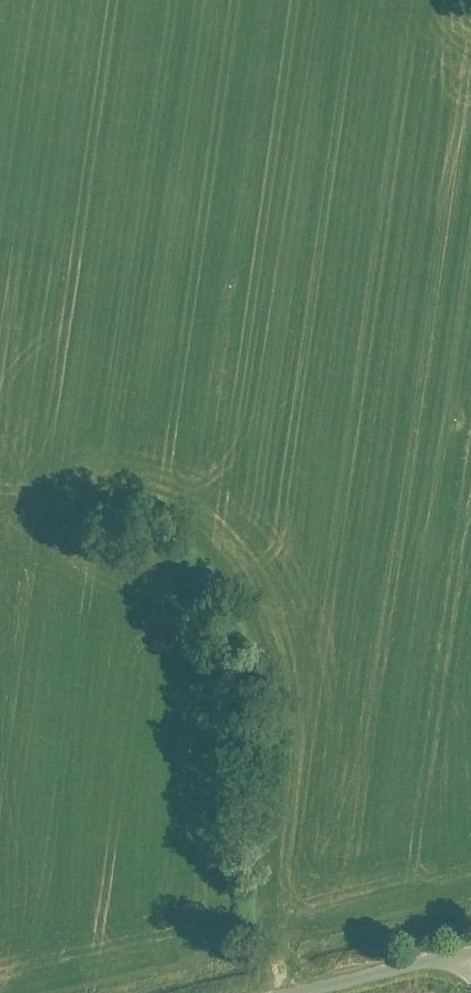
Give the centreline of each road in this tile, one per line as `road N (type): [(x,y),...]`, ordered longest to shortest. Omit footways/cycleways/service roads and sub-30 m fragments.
road 1 (residential): [(469,955),(310,992)]

